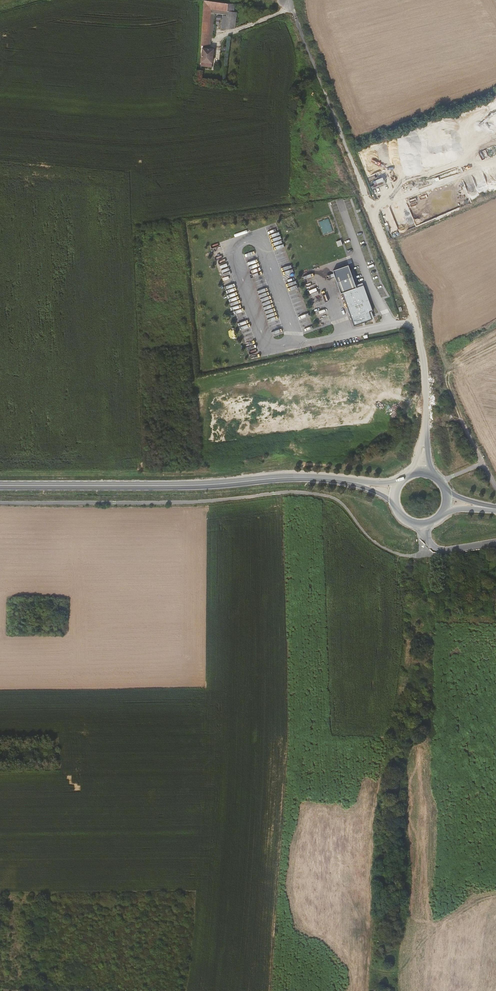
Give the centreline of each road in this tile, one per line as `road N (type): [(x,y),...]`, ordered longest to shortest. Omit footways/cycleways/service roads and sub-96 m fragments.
road 1 (unclassified): [(425,440),(425,376),(410,308),(290,0)]
road 2 (primary): [(334,479),(0,486)]

